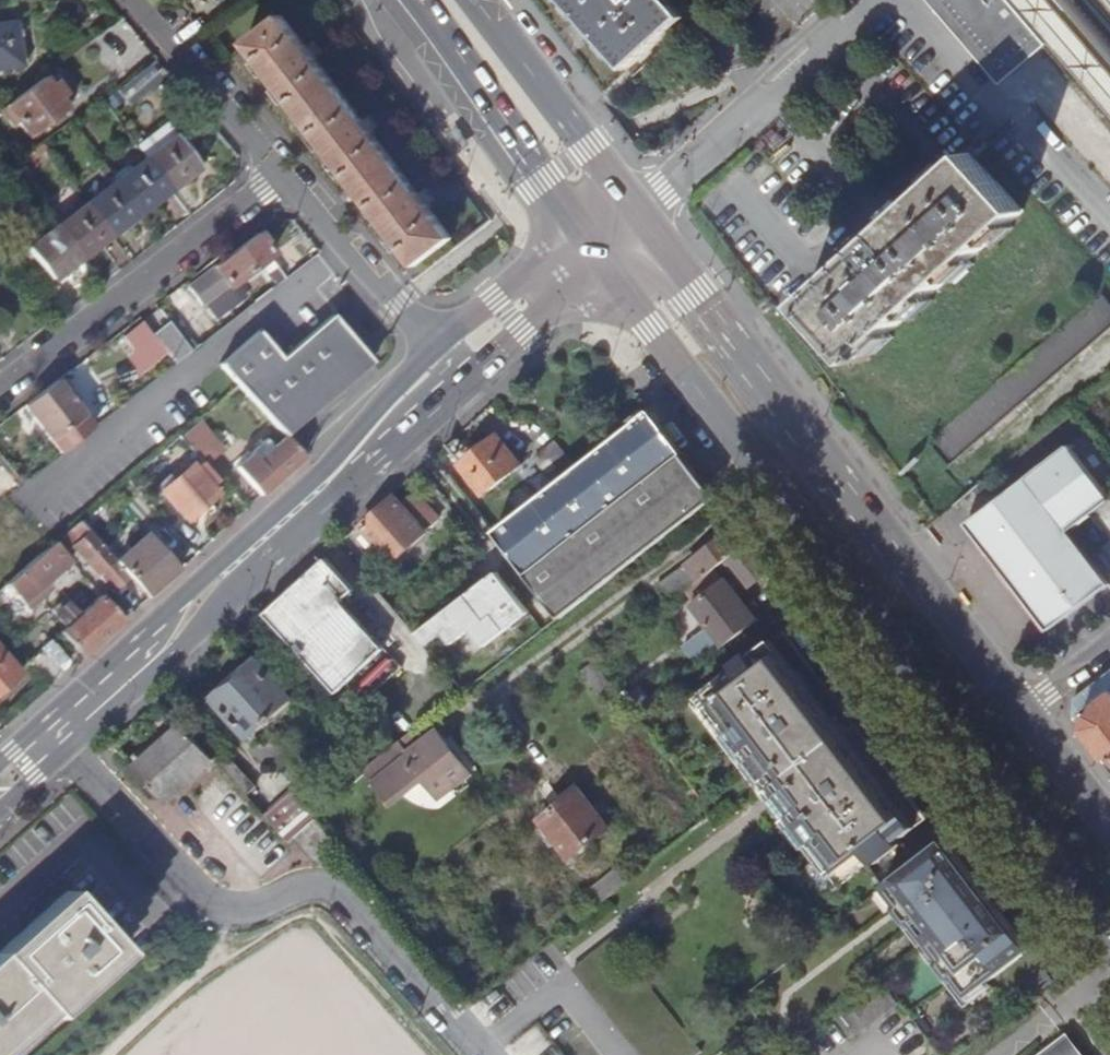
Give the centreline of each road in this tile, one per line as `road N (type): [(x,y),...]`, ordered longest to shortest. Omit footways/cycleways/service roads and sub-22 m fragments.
road 1 (primary): [(590,253),(1109,928)]
road 2 (primary): [(1024,713),(639,217)]
road 3 (primary): [(0,789),(453,375)]
road 4 (residential): [(278,176),(0,389)]
road 5 (residential): [(639,217),(883,0)]
road 6 (primary): [(401,0),(590,253)]
road 7 (primary): [(639,217),(477,0)]
road 8 (residential): [(453,375),(278,176)]
road 9 (residential): [(278,176),(194,66),(125,0)]
road 10 (primary): [(453,375),(590,253)]
road 11 (primary): [(1109,826),(1024,713)]

